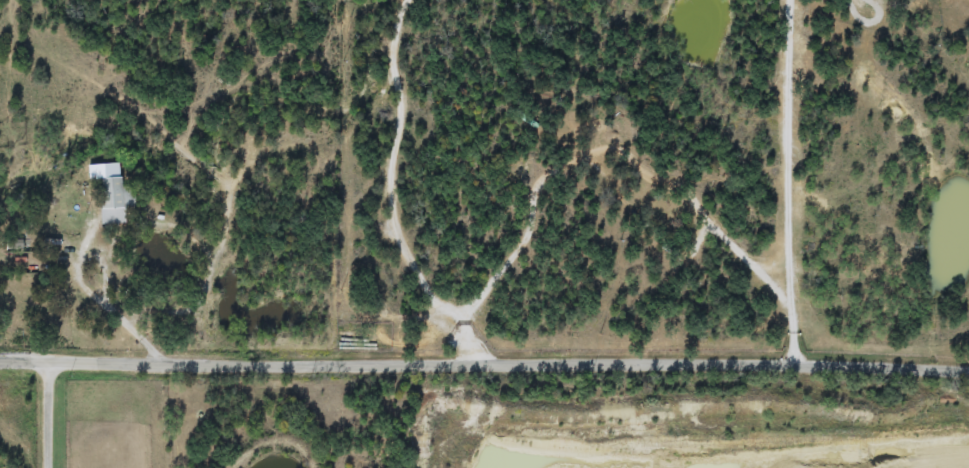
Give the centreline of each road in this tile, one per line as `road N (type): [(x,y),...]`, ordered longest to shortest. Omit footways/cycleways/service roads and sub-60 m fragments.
road 1 (residential): [(408,368),(968,367)]
road 2 (residential): [(0,360),(408,368)]

